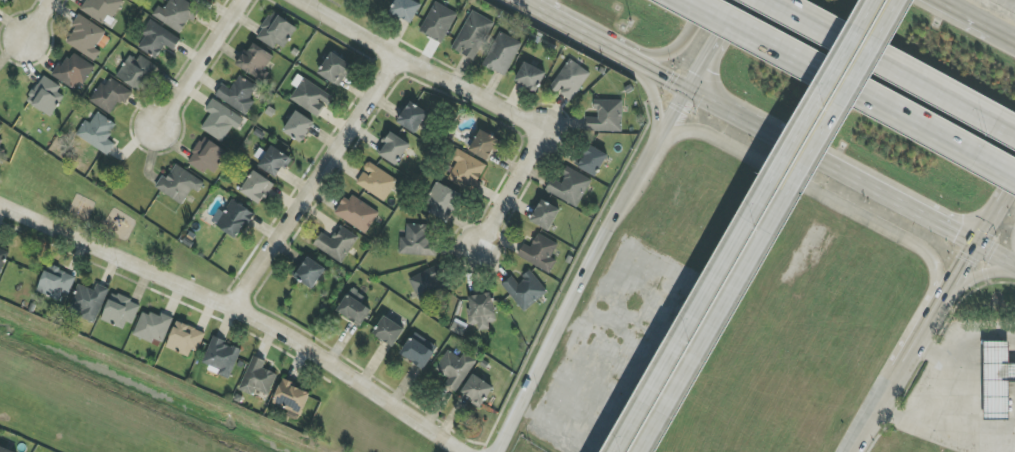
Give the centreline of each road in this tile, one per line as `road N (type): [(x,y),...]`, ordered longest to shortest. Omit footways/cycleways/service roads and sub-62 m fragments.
road 1 (residential): [(465,451),(231,308),(0,207)]
road 2 (secondary): [(899,371),(933,286),(925,255),(699,132),(677,131),(660,143)]
road 3 (motorway): [(689,0),(1014,176)]
road 4 (motorway): [(772,184),(616,451)]
road 5 (secondary): [(638,181),(499,451)]
road 6 (residential): [(394,56),(231,308)]
road 7 (motorway): [(646,451),(792,195)]
road 8 (residential): [(545,131),(296,0)]
road 9 (motorway): [(1014,134),(767,0)]
road 10 (primary): [(754,124),(974,245)]
road 11 (motorway): [(792,195),(903,0)]
road 12 (motorway): [(877,0),(772,184)]
road 13 (secondary): [(850,451),(956,275)]
road 14 (residential): [(238,0),(157,125)]
road 15 (residential): [(545,131),(478,250)]
road 16 (primary): [(526,7),(635,59)]

